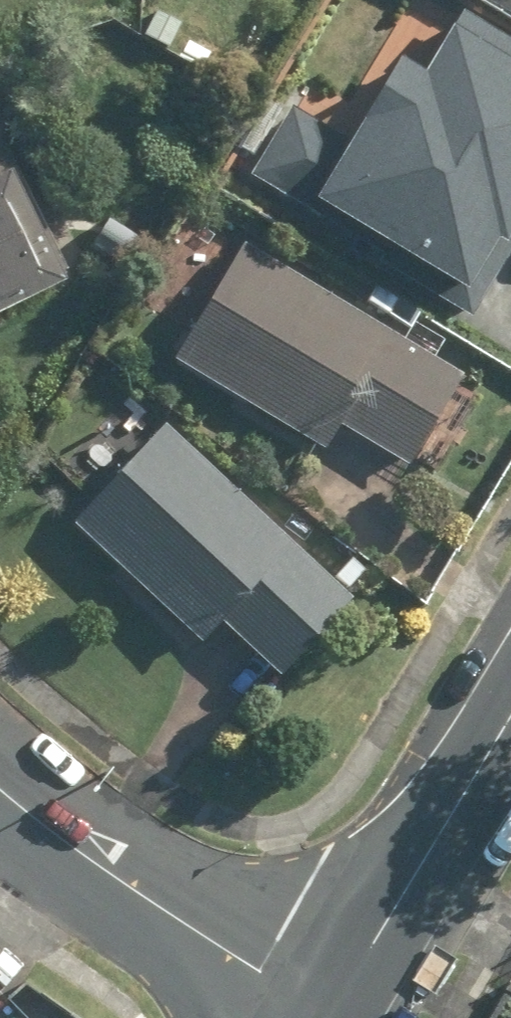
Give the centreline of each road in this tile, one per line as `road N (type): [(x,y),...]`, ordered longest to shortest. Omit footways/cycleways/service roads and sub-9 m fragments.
road 1 (unclassified): [(324,1017),(0,788)]
road 2 (secondary): [(510,707),(324,1017)]

